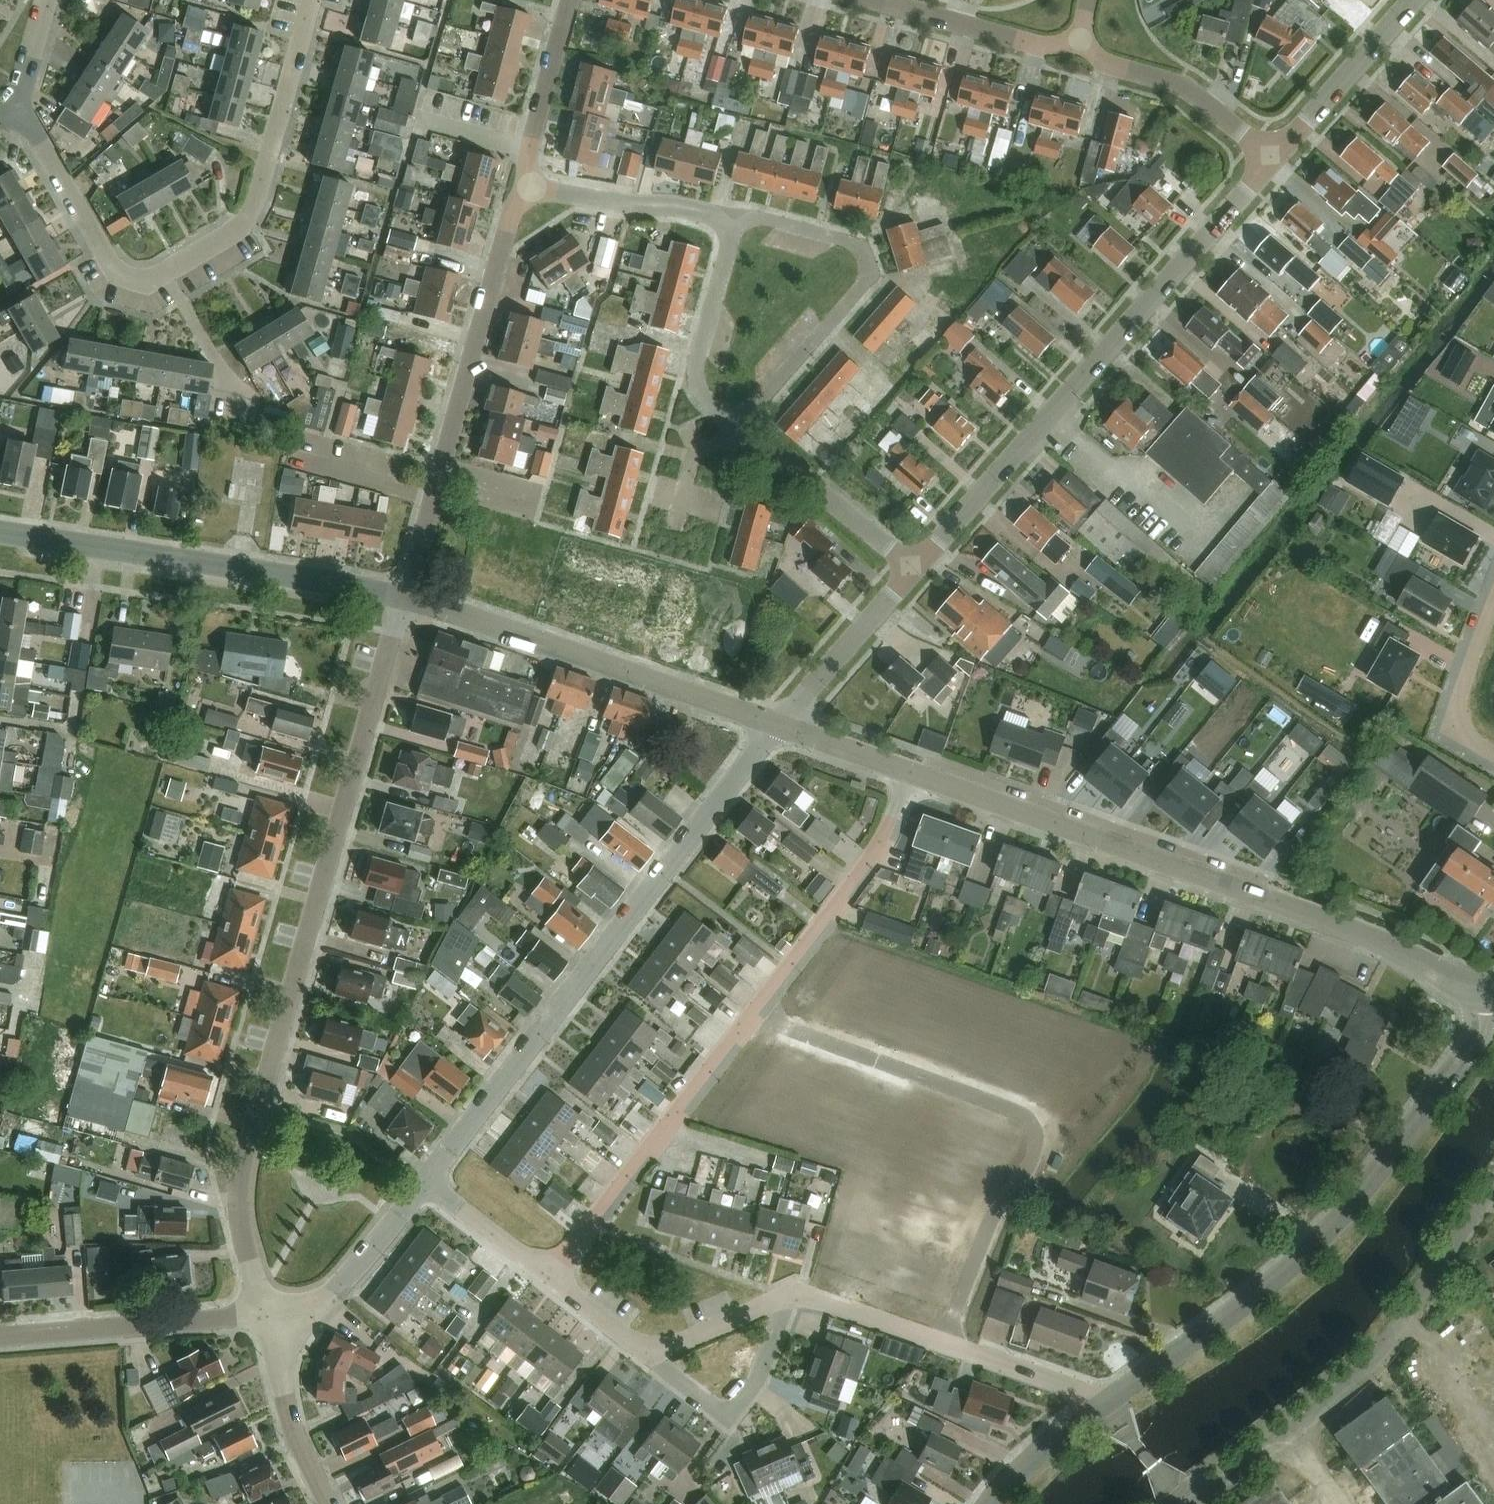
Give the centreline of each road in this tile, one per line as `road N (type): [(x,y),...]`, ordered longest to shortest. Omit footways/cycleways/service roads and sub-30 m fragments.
road 1 (residential): [(265,1312),(235,1209),(404,597)]
road 2 (residential): [(546,1274),(878,849),(914,772)]
road 3 (tertiary): [(1483,993),(1395,946),(914,772)]
road 4 (residential): [(423,1177),(779,722)]
road 5 (residential): [(18,100),(112,266),(131,280),(156,278),(246,223),(312,0)]
road 6 (residential): [(1107,1400),(1300,1260),(1474,1035),(1483,993)]
road 7 (residential): [(914,567),(1273,159)]
road 8 (residential): [(1195,1503),(1337,1396),(1374,1357),(1493,1187)]
road 9 (residential): [(404,597),(509,218),(530,188)]
road 10 (tertiary): [(0,528),(404,597)]
road 11 (tertiary): [(779,722),(404,597)]
road 12 (residential): [(734,434),(869,280),(856,241),(737,218)]
road 13 (residential): [(787,1298),(809,1296),(1107,1400)]
road 14 (residential): [(0,1335),(265,1312)]
road 15 (residential): [(734,434),(695,374),(737,218)]
road 16 (residential): [(1273,159),(1184,86),(1104,60),(1080,40)]
road 17 (residential): [(914,567),(816,488),(766,467),(734,434)]
road 18 (residential): [(655,1356),(716,1410),(729,1411),(751,1384),(787,1298)]
road 19 (residential): [(265,1312),(298,1309),(336,1289),(423,1177)]
road 20 (residential): [(1273,159),(1412,0)]
road 21 (residential): [(1080,40),(1038,46),(877,0)]
road 22 (residential): [(737,218),(530,188)]
road 23 (residential): [(779,722),(914,567)]
road 24 (residential): [(334,1503),(284,1397),(265,1312)]
road 25 (residential): [(530,188),(529,148),(571,0)]
road 26 (residential): [(1493,609),(1457,706),(1464,735),(1493,753)]
road 27 (residential): [(423,1177),(546,1274)]
road 28 (residential): [(991,1503),(1107,1400)]
road 29 (residential): [(655,1356),(787,1298)]
road 30 (tertiary): [(914,772),(779,722)]
road 31 (residential): [(546,1274),(655,1356)]
road 32 (residential): [(1183,1503),(1107,1400)]

